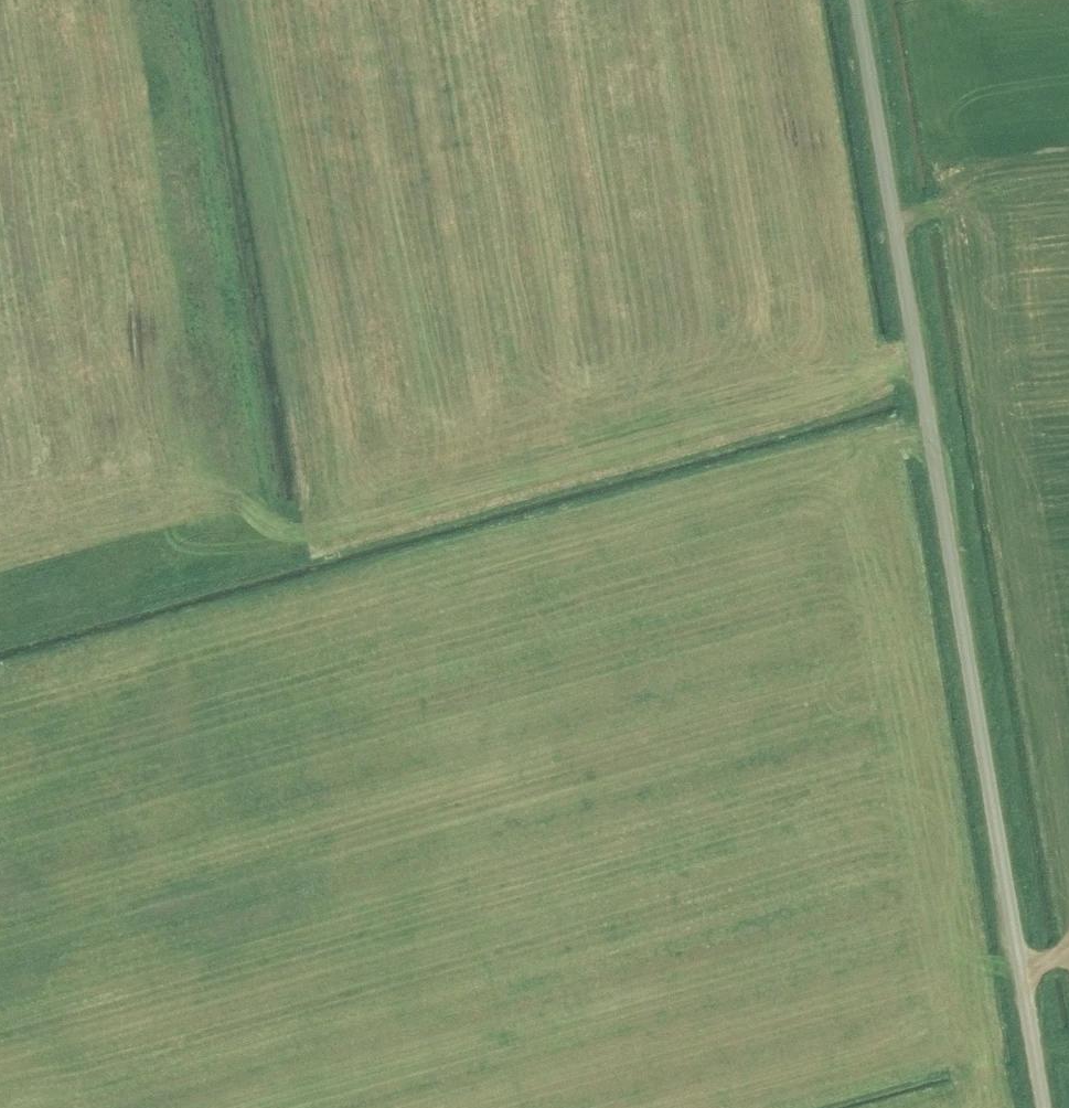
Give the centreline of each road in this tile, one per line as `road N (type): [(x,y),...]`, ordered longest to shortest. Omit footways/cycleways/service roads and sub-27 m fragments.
road 1 (unclassified): [(1041,1107),(850,0)]

